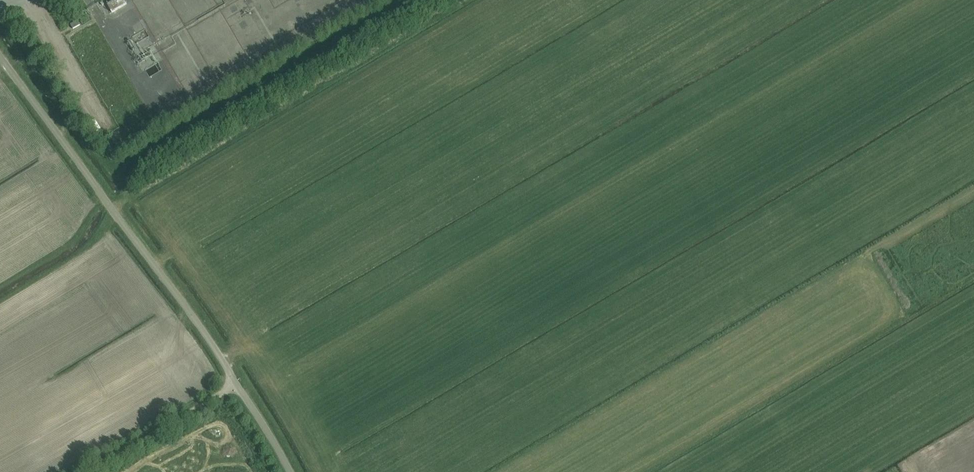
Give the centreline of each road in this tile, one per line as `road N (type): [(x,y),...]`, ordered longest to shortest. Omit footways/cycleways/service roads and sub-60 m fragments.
road 1 (unclassified): [(290,471),(197,320),(0,56)]
road 2 (track): [(111,207),(141,165),(422,0)]
road 3 (track): [(236,383),(87,471)]

